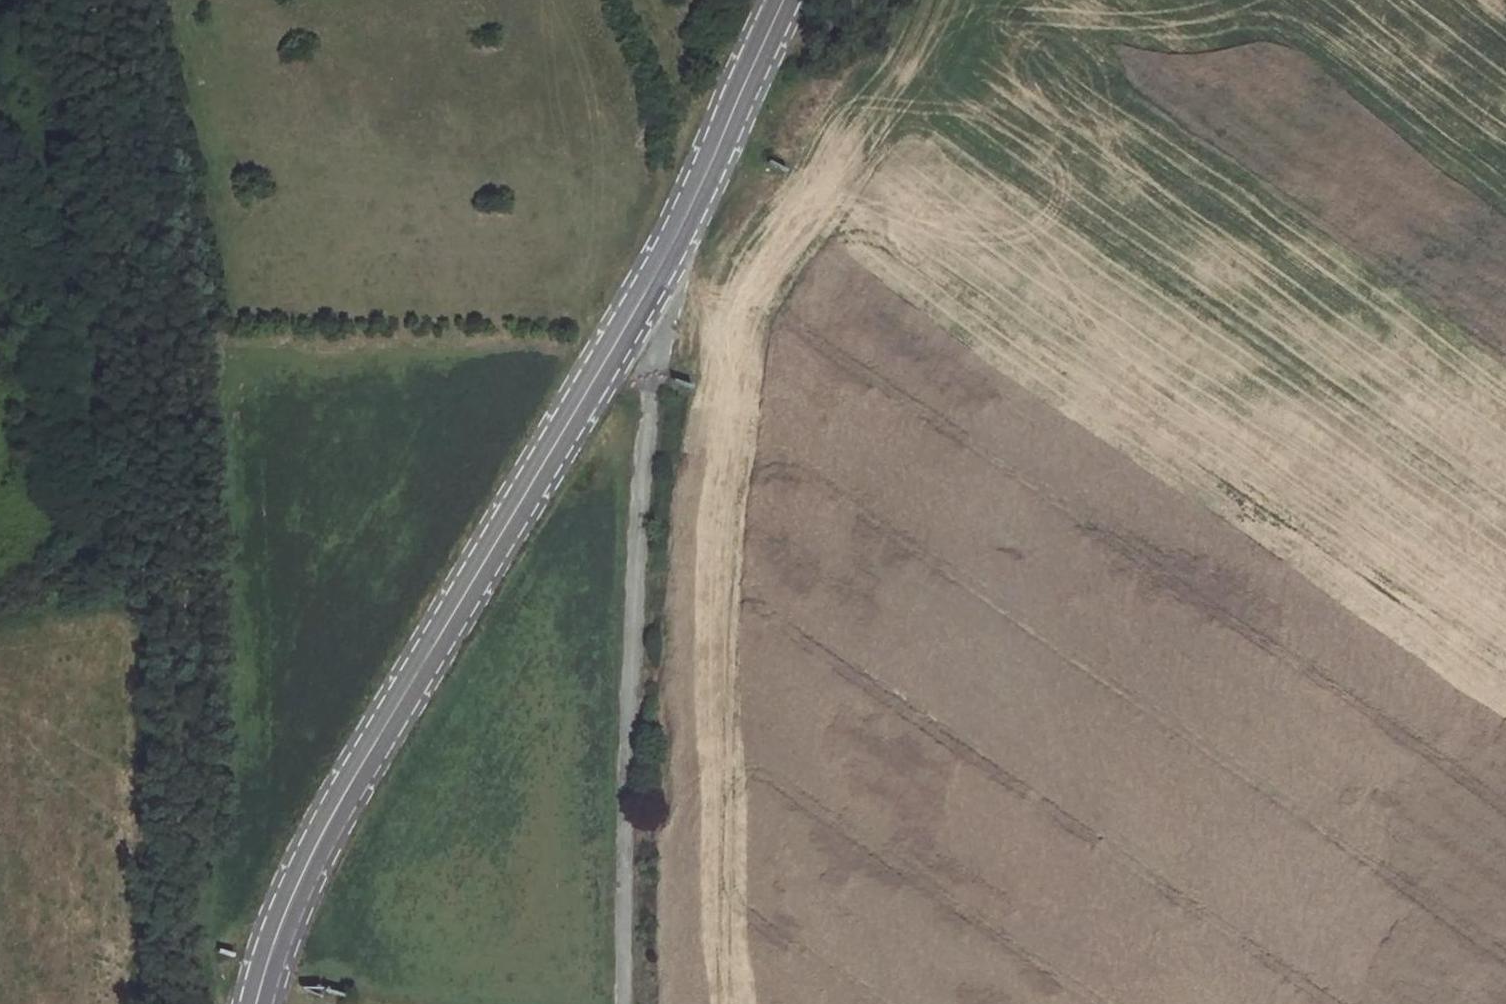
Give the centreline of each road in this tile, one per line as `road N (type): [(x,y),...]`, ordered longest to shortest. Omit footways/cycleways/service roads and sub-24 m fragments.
road 1 (track): [(189,1003),(177,433),(94,0)]
road 2 (secondary): [(255,1003),(292,900),(355,781),(624,328)]
road 3 (unclassified): [(623,1003),(649,392),(624,328)]
road 4 (secondary): [(624,328),(695,203),(784,0)]

